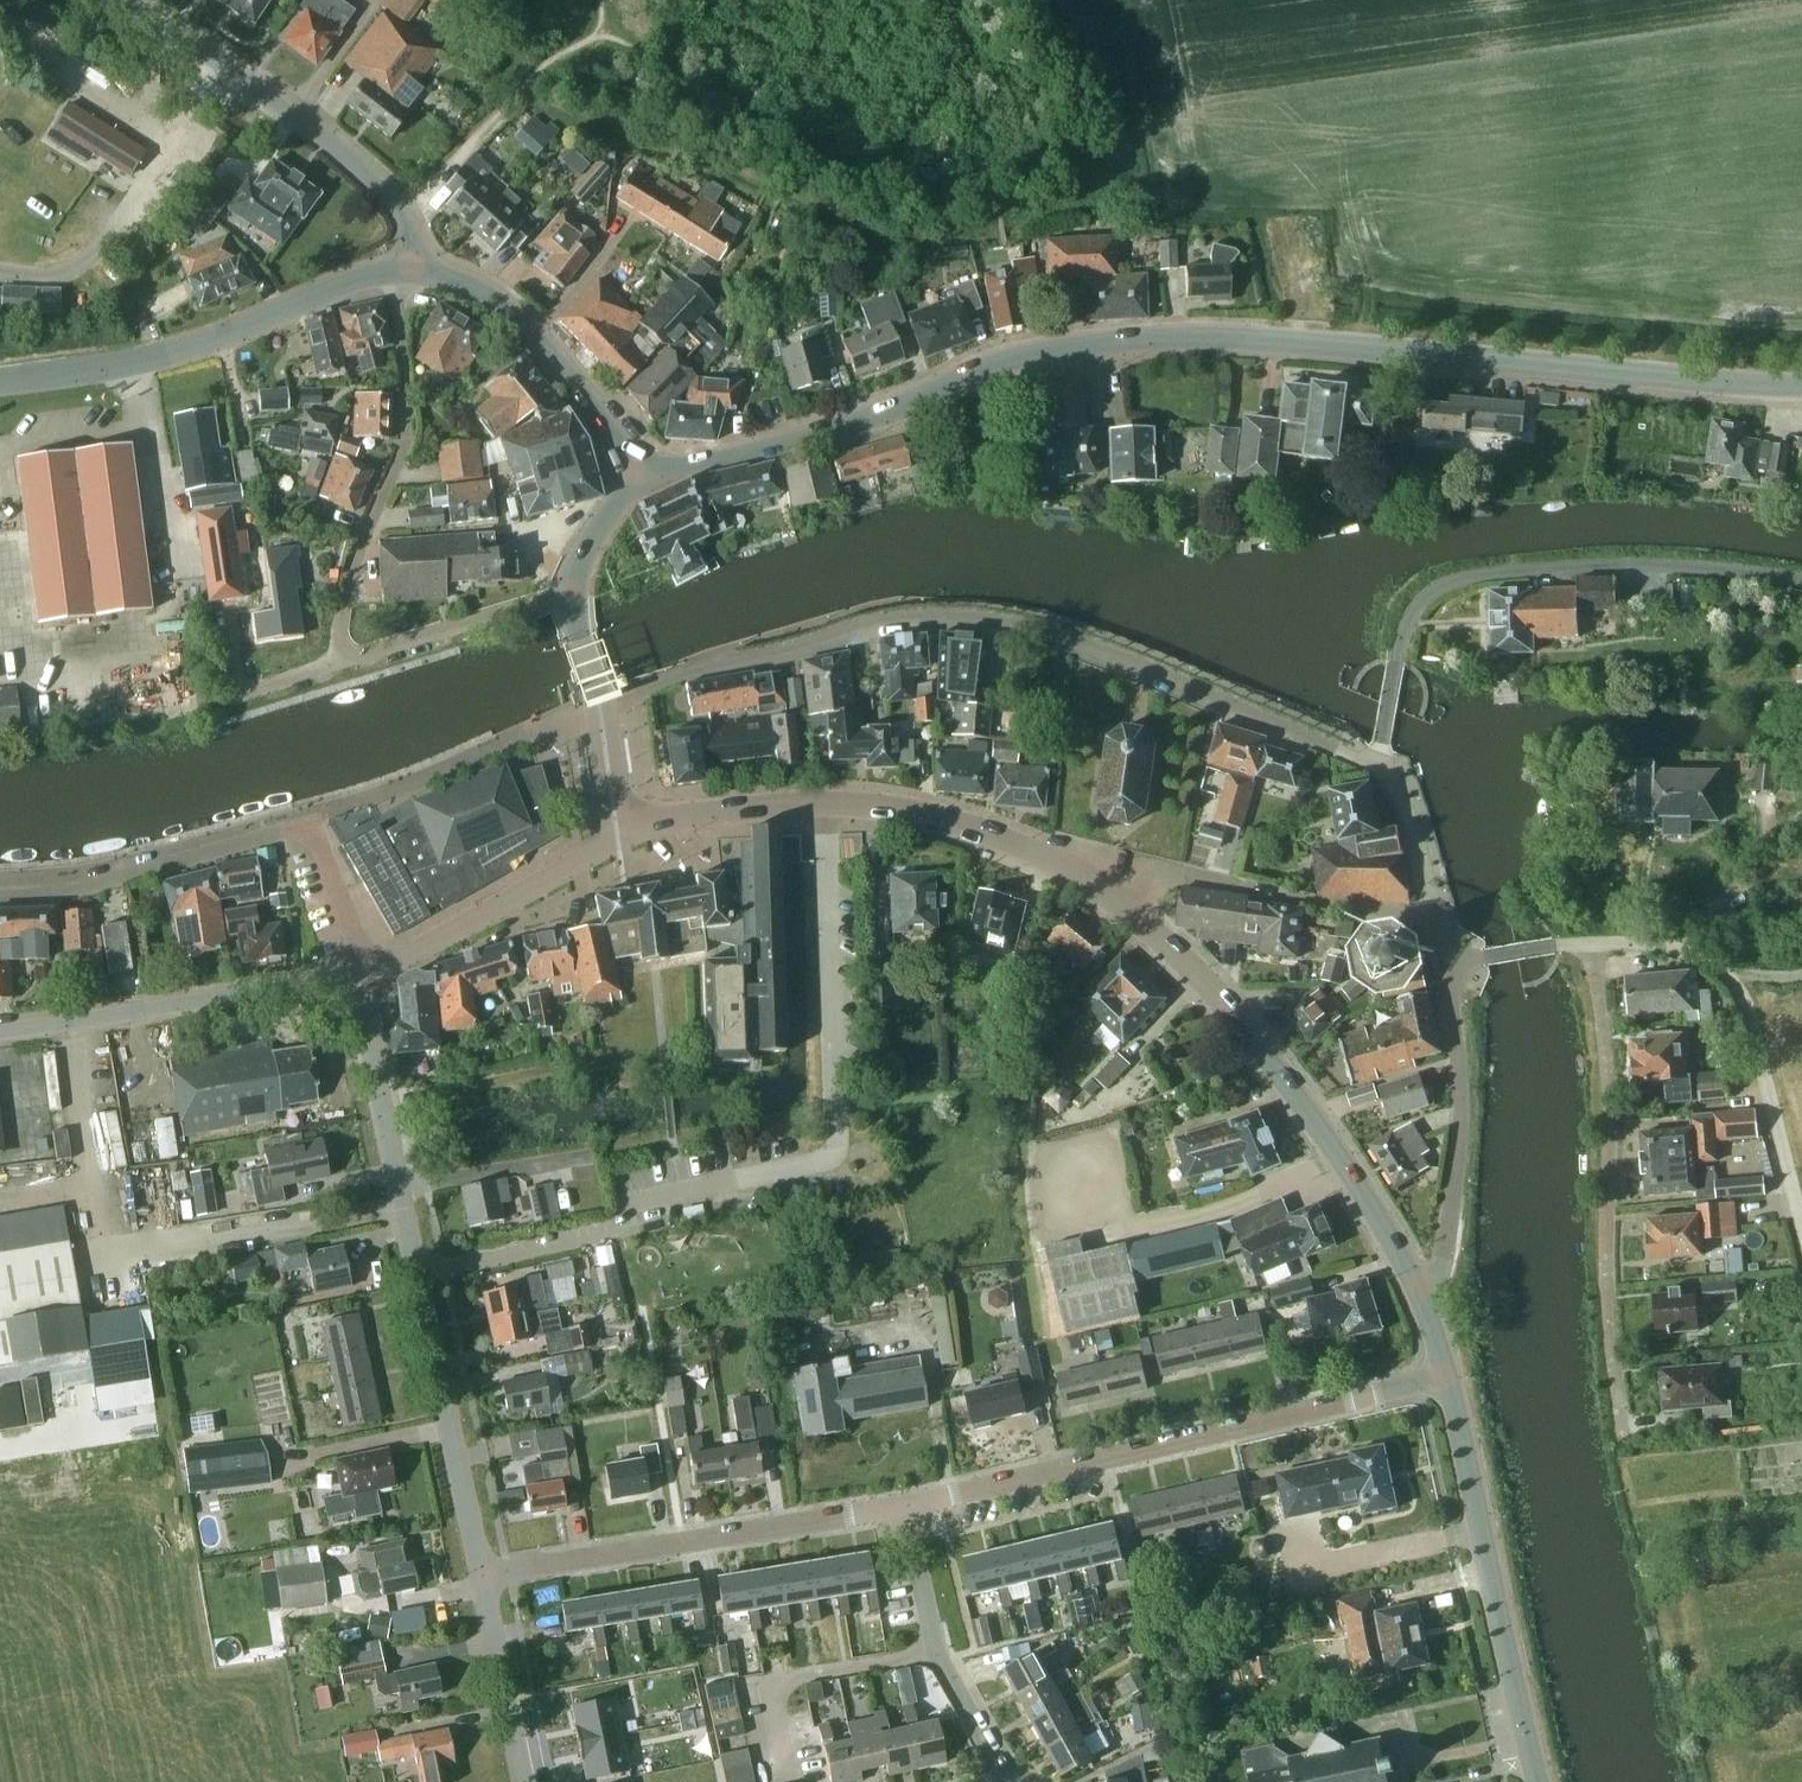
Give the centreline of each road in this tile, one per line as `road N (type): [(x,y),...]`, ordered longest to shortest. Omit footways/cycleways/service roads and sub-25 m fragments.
road 1 (secondary): [(629,470),(717,459),(894,410),(1049,347),(1186,339),(1384,347),(1801,388)]
road 2 (unclassified): [(1377,767),(1029,631),(951,621),(864,632),(679,679),(601,716)]
road 3 (unclassified): [(485,1575),(414,1273),(359,971)]
road 4 (unclassified): [(1377,767),(1410,613),(1439,586),(1510,573),(1643,565),(1801,581)]
road 5 (residential): [(1448,1379),(906,1507)]
road 6 (secondary): [(1130,897),(1075,868),(938,819),(827,805),(704,816),(618,836)]
road 7 (secondary): [(1424,1300),(1406,1259),(1260,1042),(1130,897)]
road 8 (residential): [(1593,947),(1608,1072),(1610,1345),(1621,1438)]
road 9 (residential): [(359,971),(353,934),(308,820),(90,882),(0,888)]
road 10 (residential): [(906,1507),(485,1575)]
road 11 (tertiary): [(415,268),(405,223),(377,186),(116,0)]
road 12 (secondary): [(1540,1781),(1448,1379)]
road 13 (secondary): [(394,267),(200,340),(0,377)]
road 14 (residential): [(343,661),(340,623),(406,435),(394,267)]
road 15 (unclassified): [(1801,1224),(1750,1015),(1728,976),(1666,950),(1593,947)]
road 16 (tertiary): [(0,1032),(359,971)]
road 17 (unclassified): [(1424,1300),(1446,1257),(1461,1144),(1450,967)]
road 18 (secondary): [(629,470),(616,437),(530,335),(481,294),(415,268)]
road 19 (tertiary): [(359,971),(416,949),(618,836)]
road 20 (residential): [(791,1781),(771,1682),(935,1651)]
road 21 (residential): [(343,661),(573,590)]
road 22 (unclassified): [(523,1781),(485,1575)]
road 23 (residential): [(1316,902),(1177,877),(1130,897)]
road 24 (unclassified): [(1435,916),(1424,849),(1398,786),(1377,767)]
road 25 (residential): [(1008,1781),(935,1651)]
road 26 (residential): [(935,1651),(906,1507)]
road 27 (secondary): [(573,590),(629,470)]
road 28 (secondary): [(601,716),(573,590)]
road 29 (secondary): [(618,836),(601,716)]

